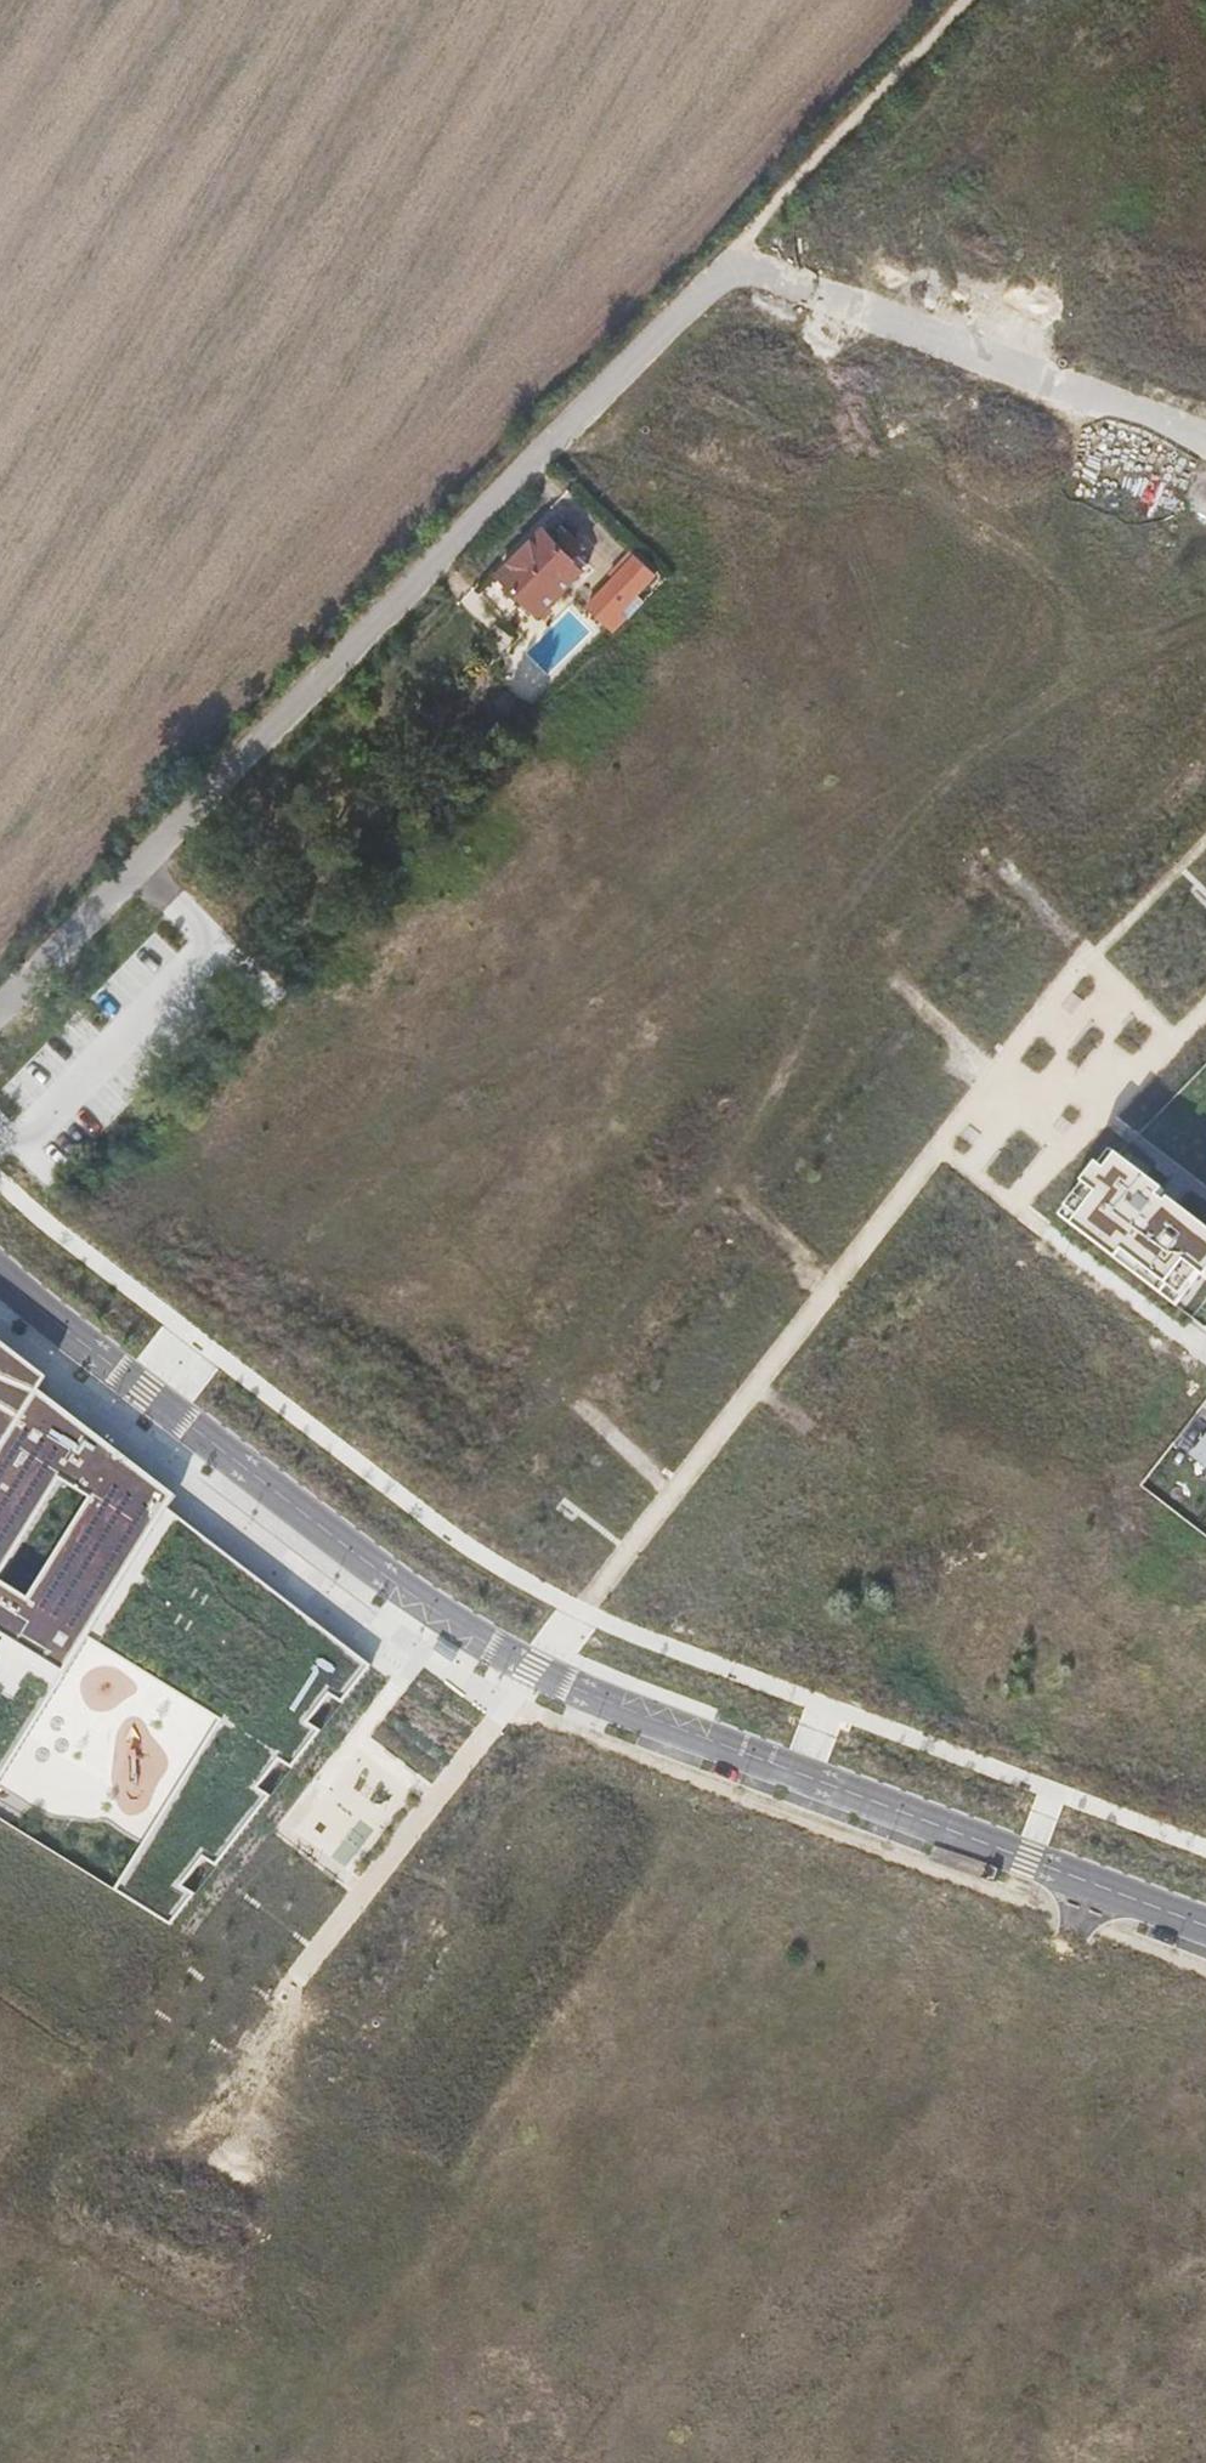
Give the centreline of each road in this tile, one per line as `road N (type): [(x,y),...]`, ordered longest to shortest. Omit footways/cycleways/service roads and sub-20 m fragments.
road 1 (unclassified): [(0,1272),(146,1394),(423,1602),(534,1667),(647,1719),(1205,1927)]
road 2 (residential): [(728,268),(538,441),(0,1011)]
road 3 (residential): [(728,268),(1205,441)]
road 4 (track): [(974,0),(728,268)]
road 5 (residential): [(1016,1207),(1205,1352)]

